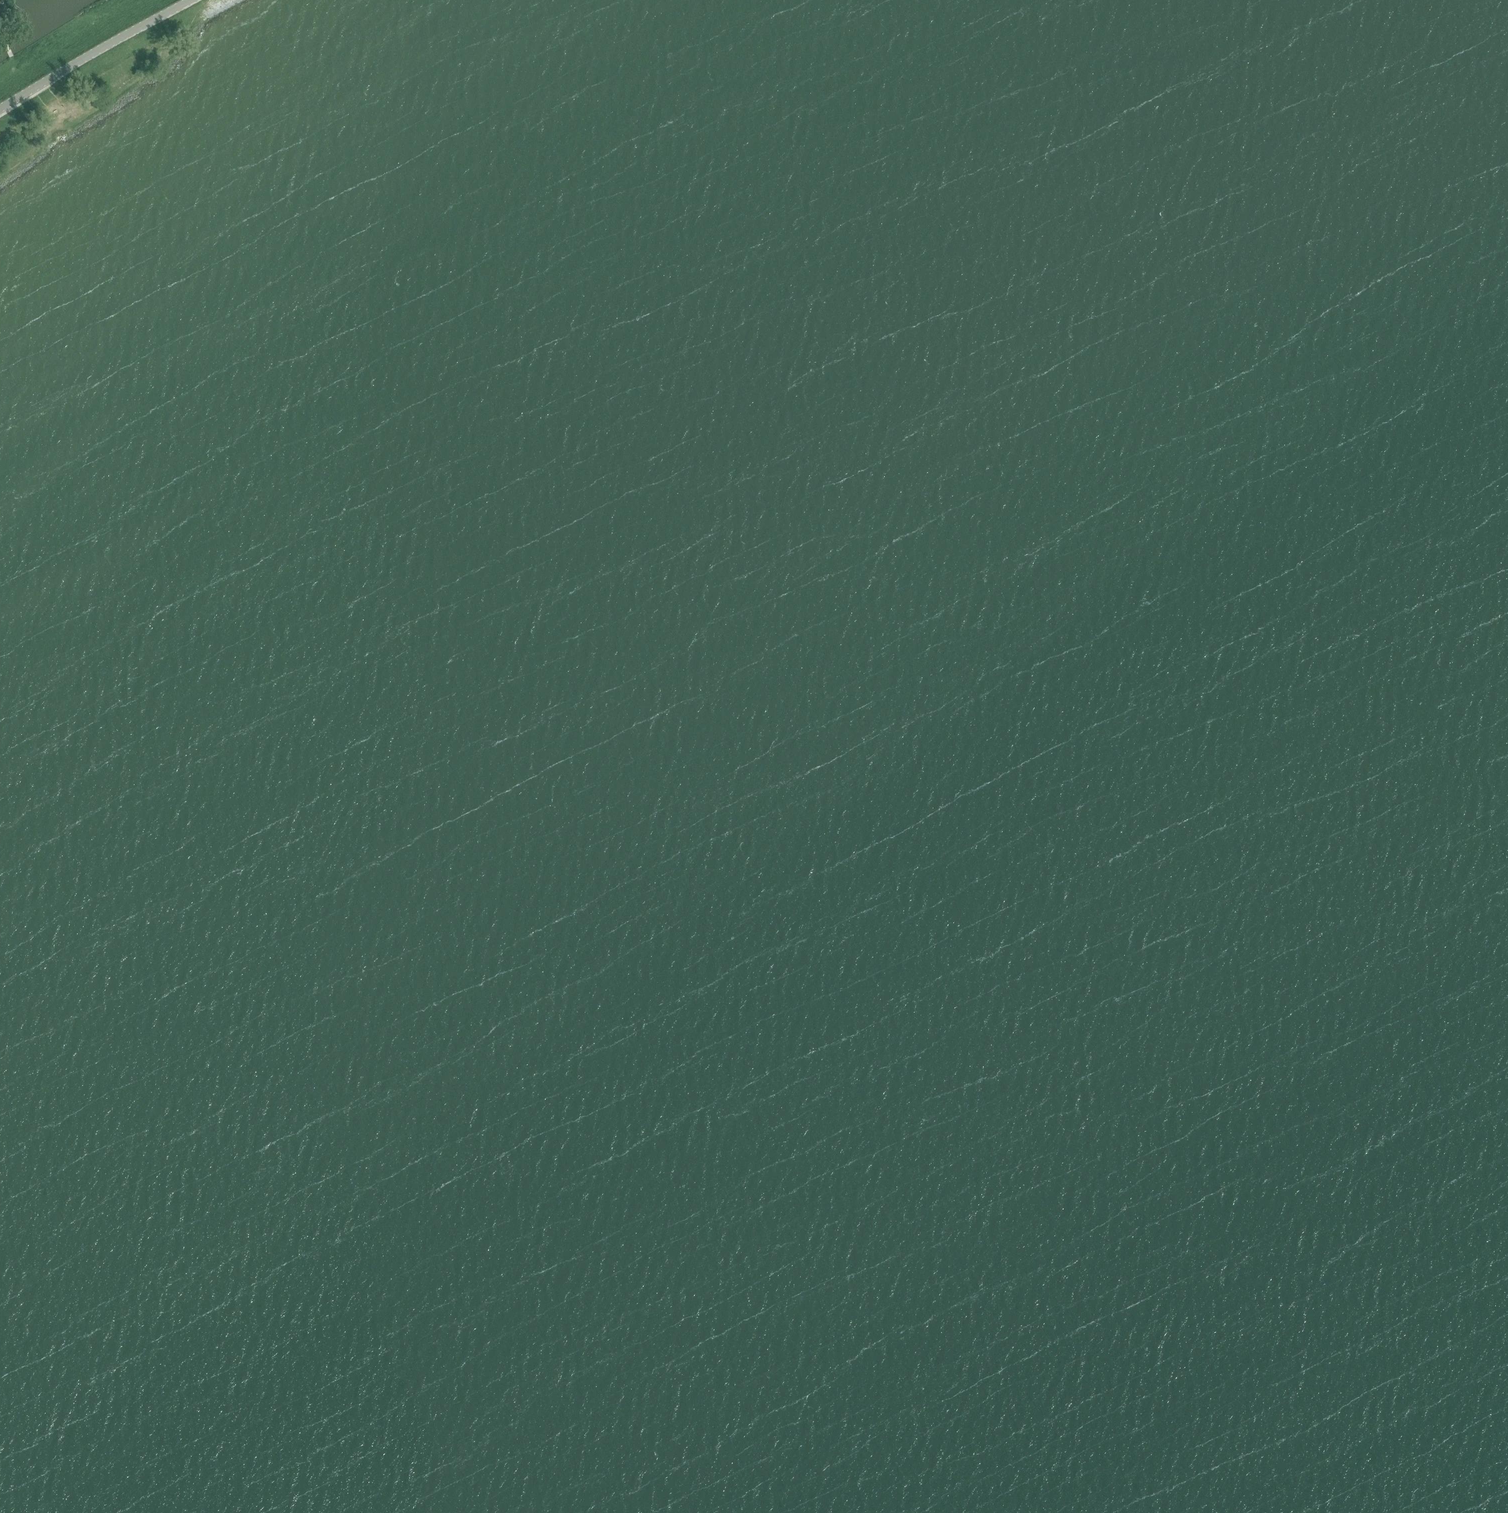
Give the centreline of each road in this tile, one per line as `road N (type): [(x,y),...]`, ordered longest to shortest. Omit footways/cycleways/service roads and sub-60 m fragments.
road 1 (tertiary): [(0,109),(193,0)]

